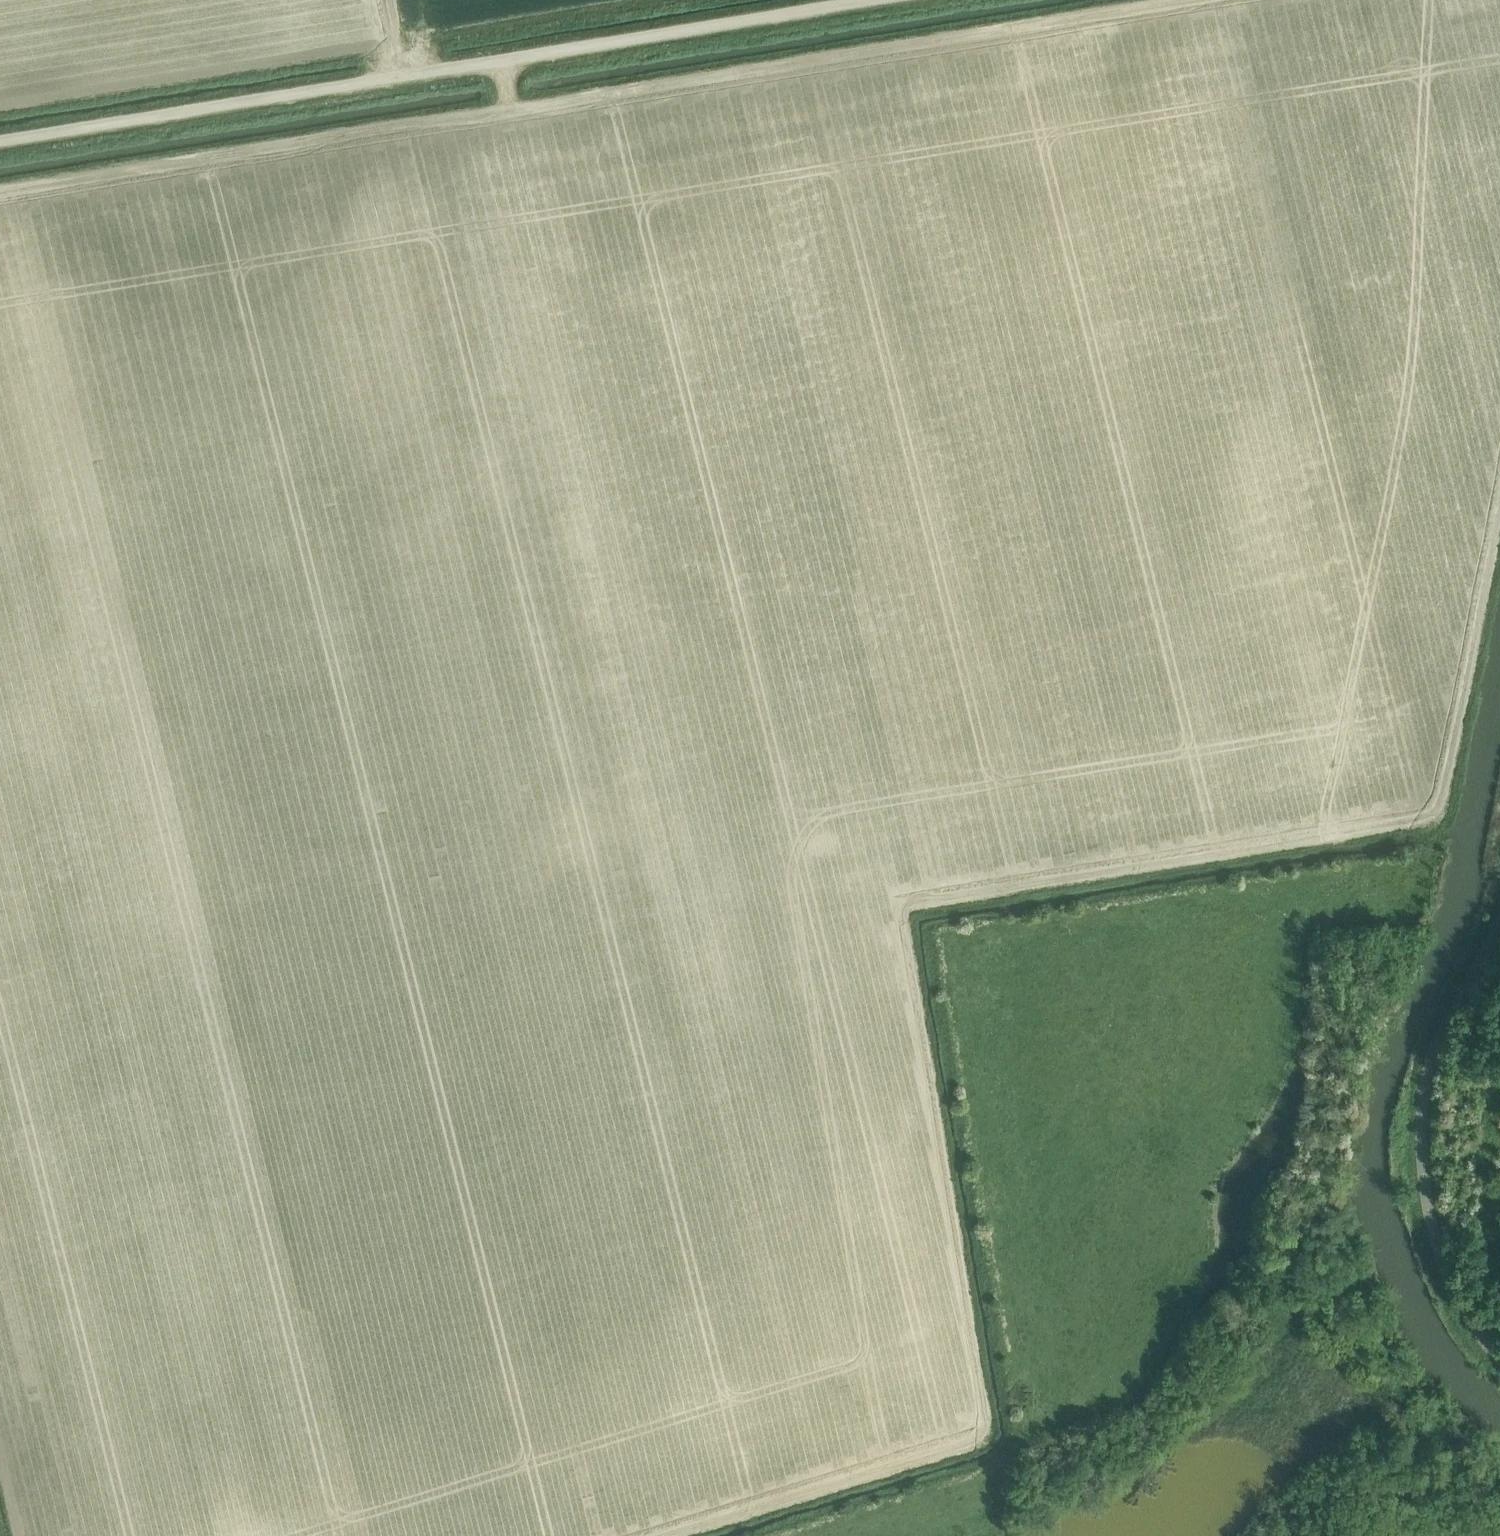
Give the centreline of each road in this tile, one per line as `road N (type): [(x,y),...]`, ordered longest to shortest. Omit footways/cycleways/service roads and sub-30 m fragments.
road 1 (track): [(0,140),(501,60)]
road 2 (track): [(501,60),(868,0)]

